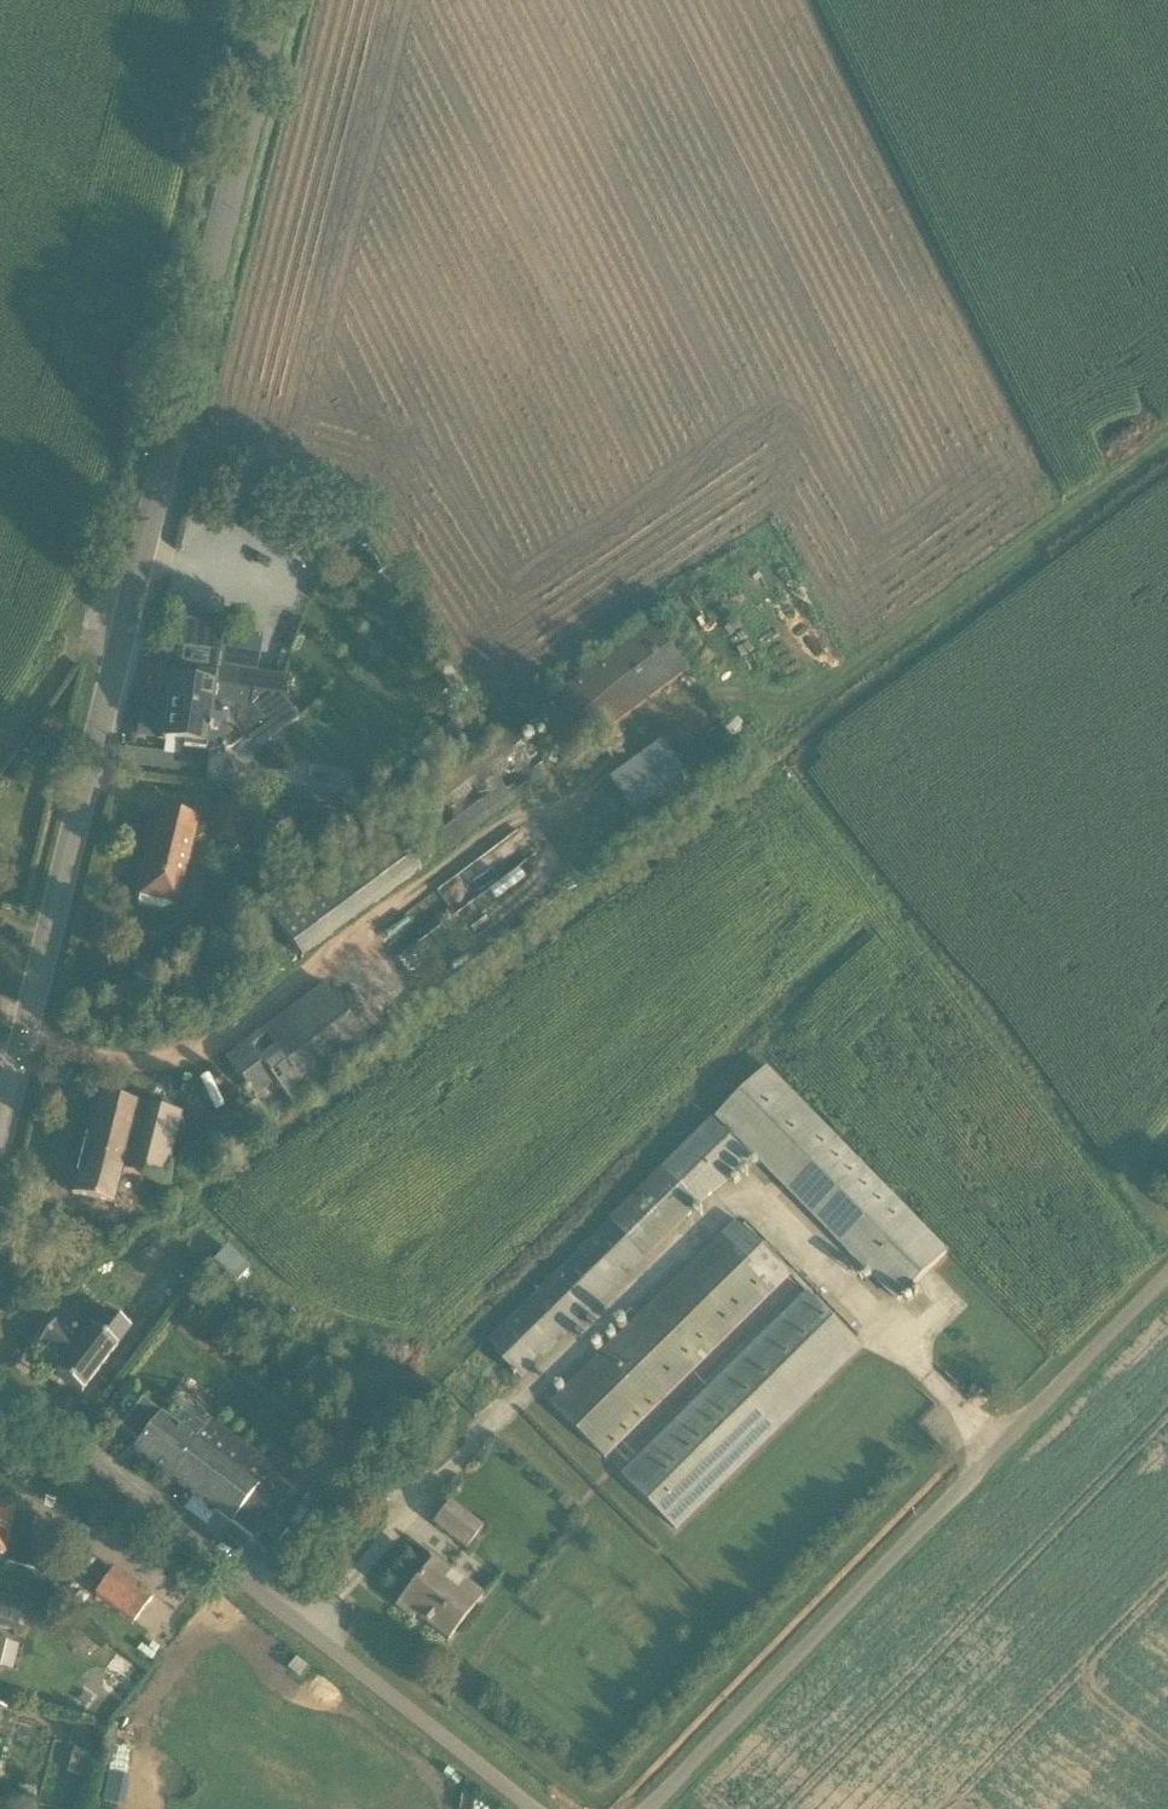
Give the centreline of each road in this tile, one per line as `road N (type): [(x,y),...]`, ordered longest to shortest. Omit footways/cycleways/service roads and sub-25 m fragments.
road 1 (unclassified): [(277,0),(0,1145)]
road 2 (unclassified): [(651,1808),(1167,1275)]
road 3 (unclassified): [(0,1392),(528,1808)]
road 4 (track): [(129,613),(97,629),(0,752)]

